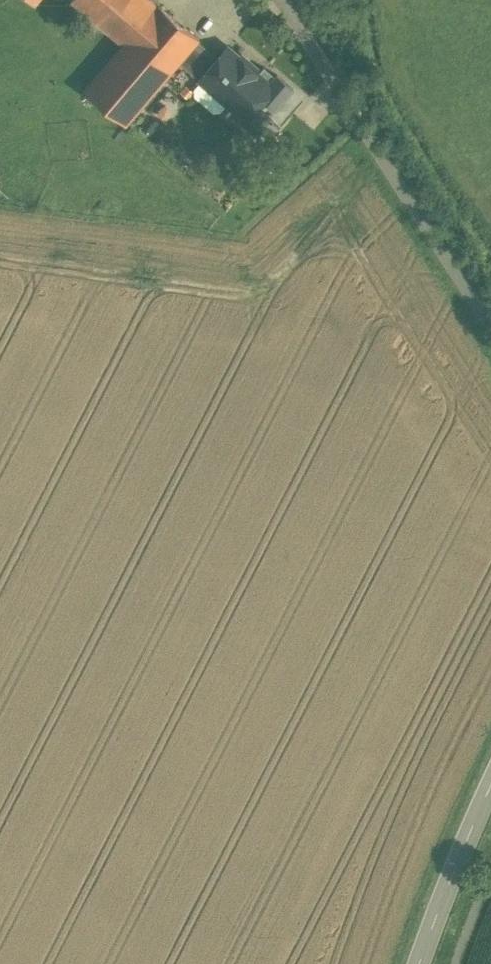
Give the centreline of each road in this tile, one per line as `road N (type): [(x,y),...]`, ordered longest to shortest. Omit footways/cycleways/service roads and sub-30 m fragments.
road 1 (unclassified): [(277,0),(414,198),(490,329)]
road 2 (tertiary): [(490,780),(416,963)]

